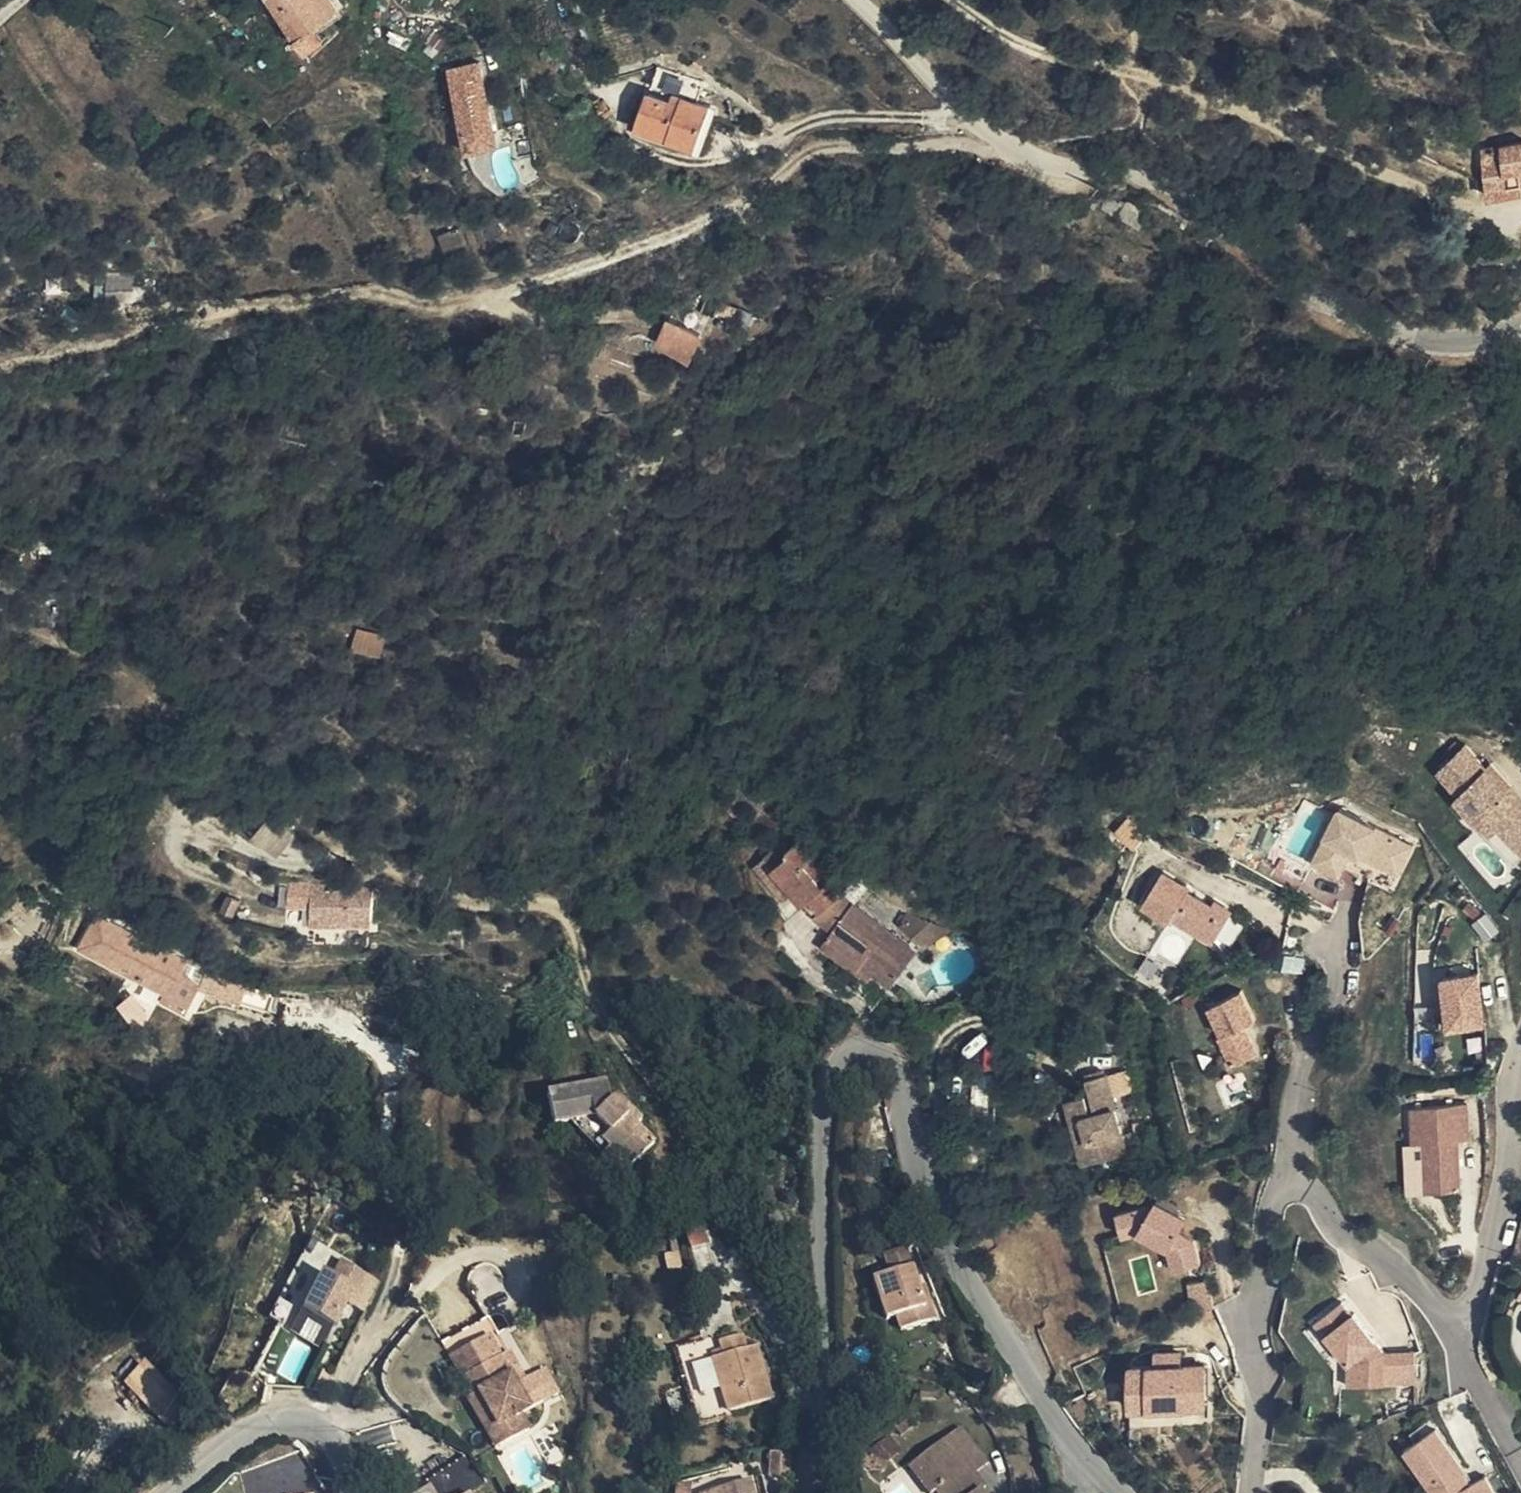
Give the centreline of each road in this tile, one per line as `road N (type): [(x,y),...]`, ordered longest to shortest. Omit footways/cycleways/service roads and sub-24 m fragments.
road 1 (residential): [(1121,1492),(1065,1442),(957,1264),(923,1186),(897,1066),(867,1048),(845,1053),(826,1074),(830,1360),(805,1492)]
road 2 (residential): [(1253,1492),(1260,1398),(1252,1317),(1274,1197),(1287,1180),(1306,1187),(1349,1238),(1388,1260),(1461,1324),(1510,1168),(1520,1066)]
road 3 (residential): [(852,0),(933,89),(1008,141),(1165,191),(1361,319),(1464,344),(1520,323)]
road 4 (track): [(821,1417),(798,1389),(774,1325),(590,989),(577,929),(554,903),(444,898)]
road 5 (track): [(1008,141),(817,149),(692,227),(499,294),(495,302)]
road 6 (track): [(1134,72),(1457,200),(1520,208)]
road 7 (residential): [(351,1492),(324,1428),(299,1418),(268,1424),(177,1492)]
road 8 (track): [(948,0),(1028,47),(1134,72)]

